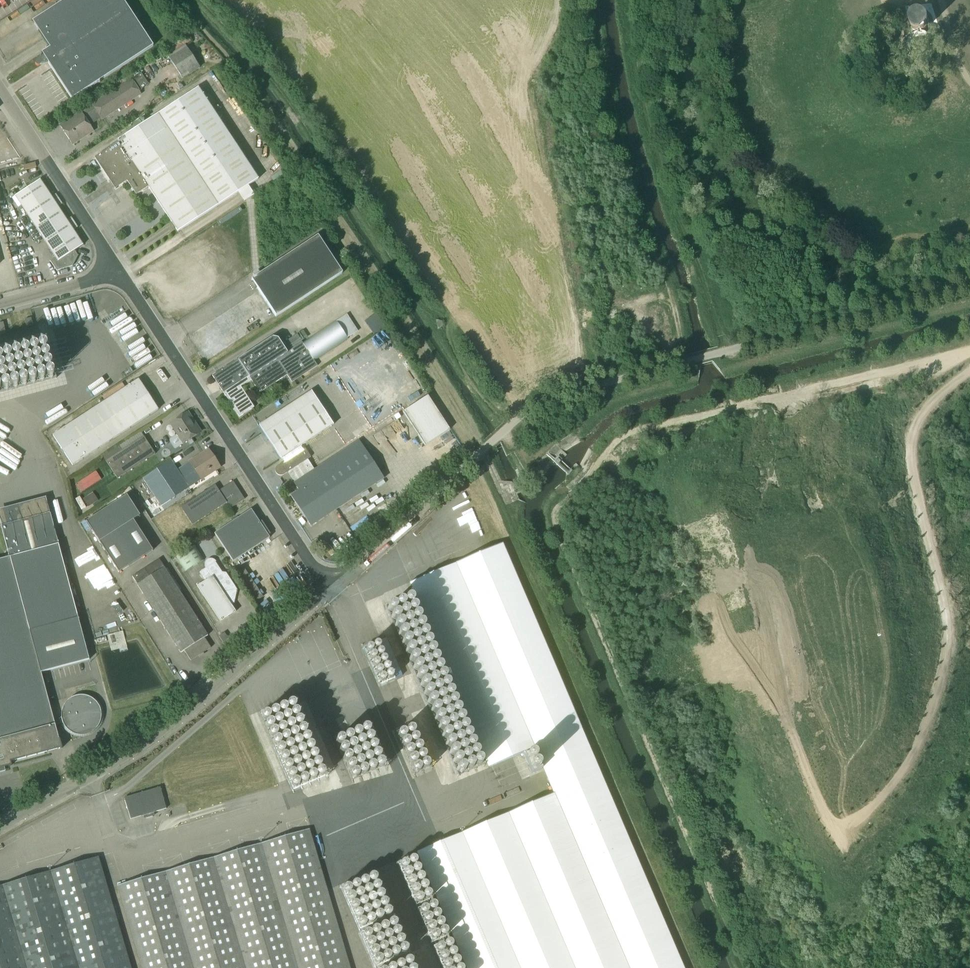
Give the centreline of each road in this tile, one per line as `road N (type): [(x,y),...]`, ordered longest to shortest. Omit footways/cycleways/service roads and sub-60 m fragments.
road 1 (track): [(767,406),(742,404),(637,425),(574,480),(553,523),(741,967)]
road 2 (unclassified): [(327,588),(545,401),(969,284)]
road 3 (track): [(969,371),(924,413),(909,441),(949,620),(930,722),(913,757),(843,837)]
road 4 (unclassified): [(0,826),(130,754),(327,588)]
road 5 (unclassified): [(327,588),(114,262)]
road 6 (unclassified): [(114,262),(0,88)]
road 7 (unclassified): [(0,305),(102,278),(114,262)]

